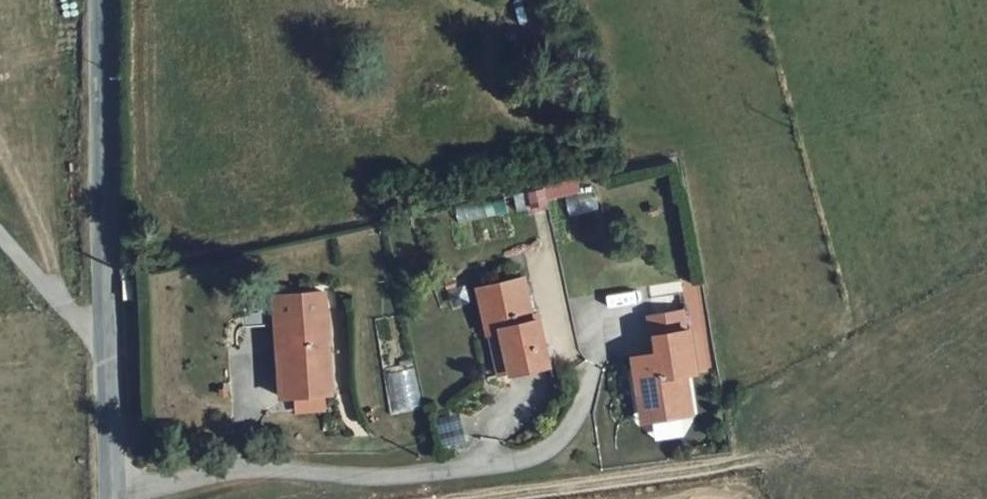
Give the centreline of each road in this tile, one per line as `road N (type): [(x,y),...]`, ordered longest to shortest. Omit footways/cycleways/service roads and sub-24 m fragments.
road 1 (tertiary): [(107,344),(102,0)]
road 2 (track): [(500,498),(733,465)]
road 3 (unclassified): [(67,306),(47,233),(0,145)]
road 4 (tertiary): [(114,498),(107,344)]

